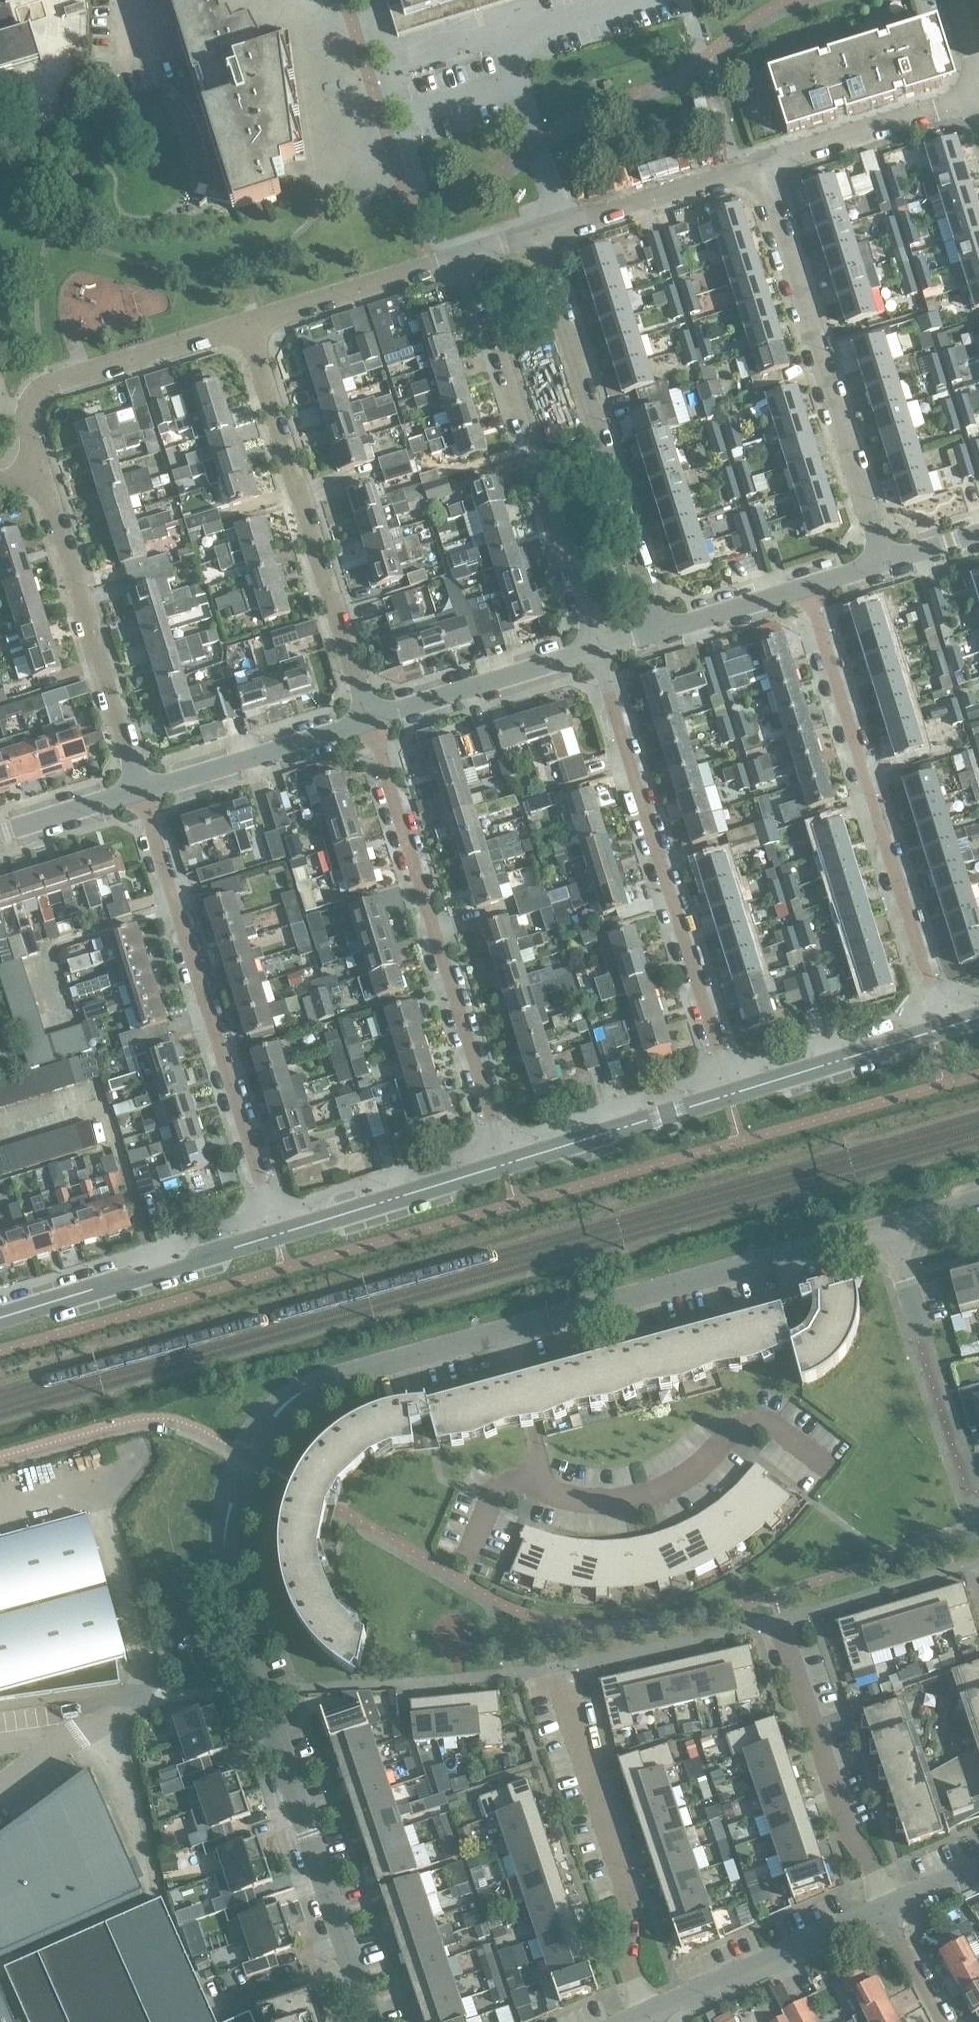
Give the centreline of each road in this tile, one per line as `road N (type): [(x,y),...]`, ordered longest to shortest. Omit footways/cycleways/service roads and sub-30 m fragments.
road 1 (residential): [(369,2021),(227,1548),(234,1483),(262,1425),(299,1390),(887,1230)]
road 2 (residential): [(264,1238),(140,791)]
road 3 (residential): [(597,649),(727,1094)]
road 4 (residential): [(369,719),(505,1162)]
road 5 (residential): [(937,1030),(808,586)]
road 6 (residential): [(648,2020),(636,1923),(537,1617)]
road 7 (residential): [(887,563),(758,167)]
road 8 (residential): [(369,719),(248,322)]
road 9 (residential): [(597,649),(471,255)]
road 10 (residential): [(661,630),(539,236)]
road 11 (residential): [(885,1916),(776,1594)]
road 12 (residential): [(140,791),(41,474)]
road 13 (residential): [(41,474),(30,405),(57,387),(248,322)]
road 14 (residential): [(0,1317),(264,1238)]
road 15 (residential): [(648,2020),(885,1916)]
road 16 (residential): [(264,1238),(505,1162)]
road 17 (residential): [(369,719),(140,791)]
road 18 (residential): [(597,649),(369,719)]
road 19 (residential): [(248,322),(471,255)]
road 20 (residential): [(505,1162),(727,1094)]
road 21 (residential): [(758,167),(978,97)]
road 22 (residential): [(539,236),(758,167)]
road 23 (residential): [(727,1094),(937,1030)]
road 24 (residential): [(808,586),(661,630)]
road 25 (residential): [(140,791),(0,834)]

